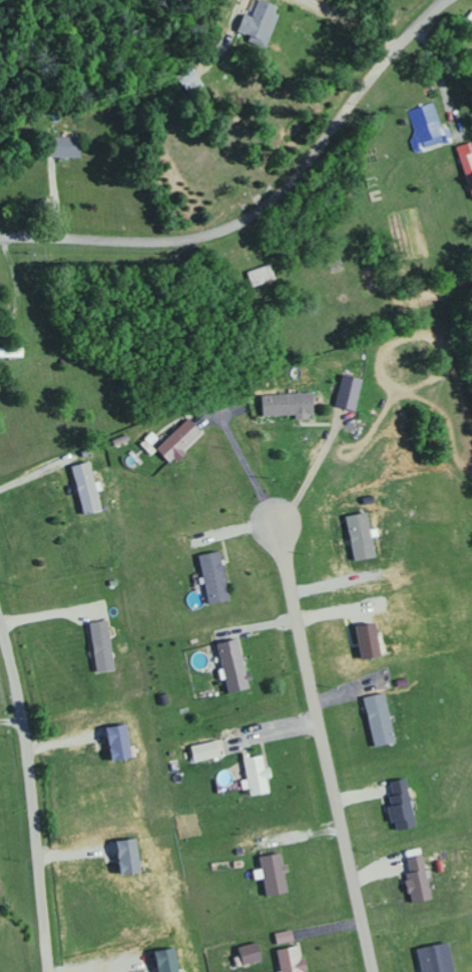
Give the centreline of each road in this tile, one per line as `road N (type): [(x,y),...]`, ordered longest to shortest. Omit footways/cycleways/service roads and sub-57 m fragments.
road 1 (residential): [(0,239),(184,242),(262,214),(292,190),(397,52),(453,0)]
road 2 (residential): [(0,613),(28,746),(51,971)]

